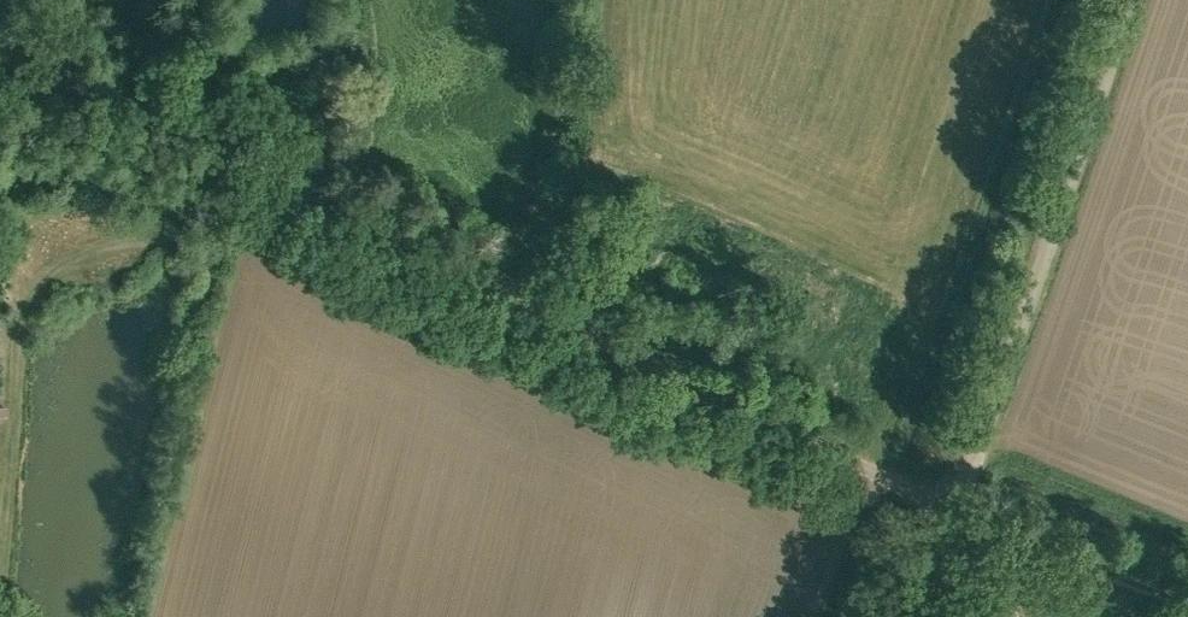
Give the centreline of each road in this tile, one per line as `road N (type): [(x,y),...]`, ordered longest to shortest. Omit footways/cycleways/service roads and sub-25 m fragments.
road 1 (unclassified): [(950,507),(0,47)]
road 2 (unclassified): [(1127,0),(950,507)]
road 3 (track): [(961,480),(1187,587)]
road 4 (unclassified): [(950,507),(985,544),(1010,616)]

